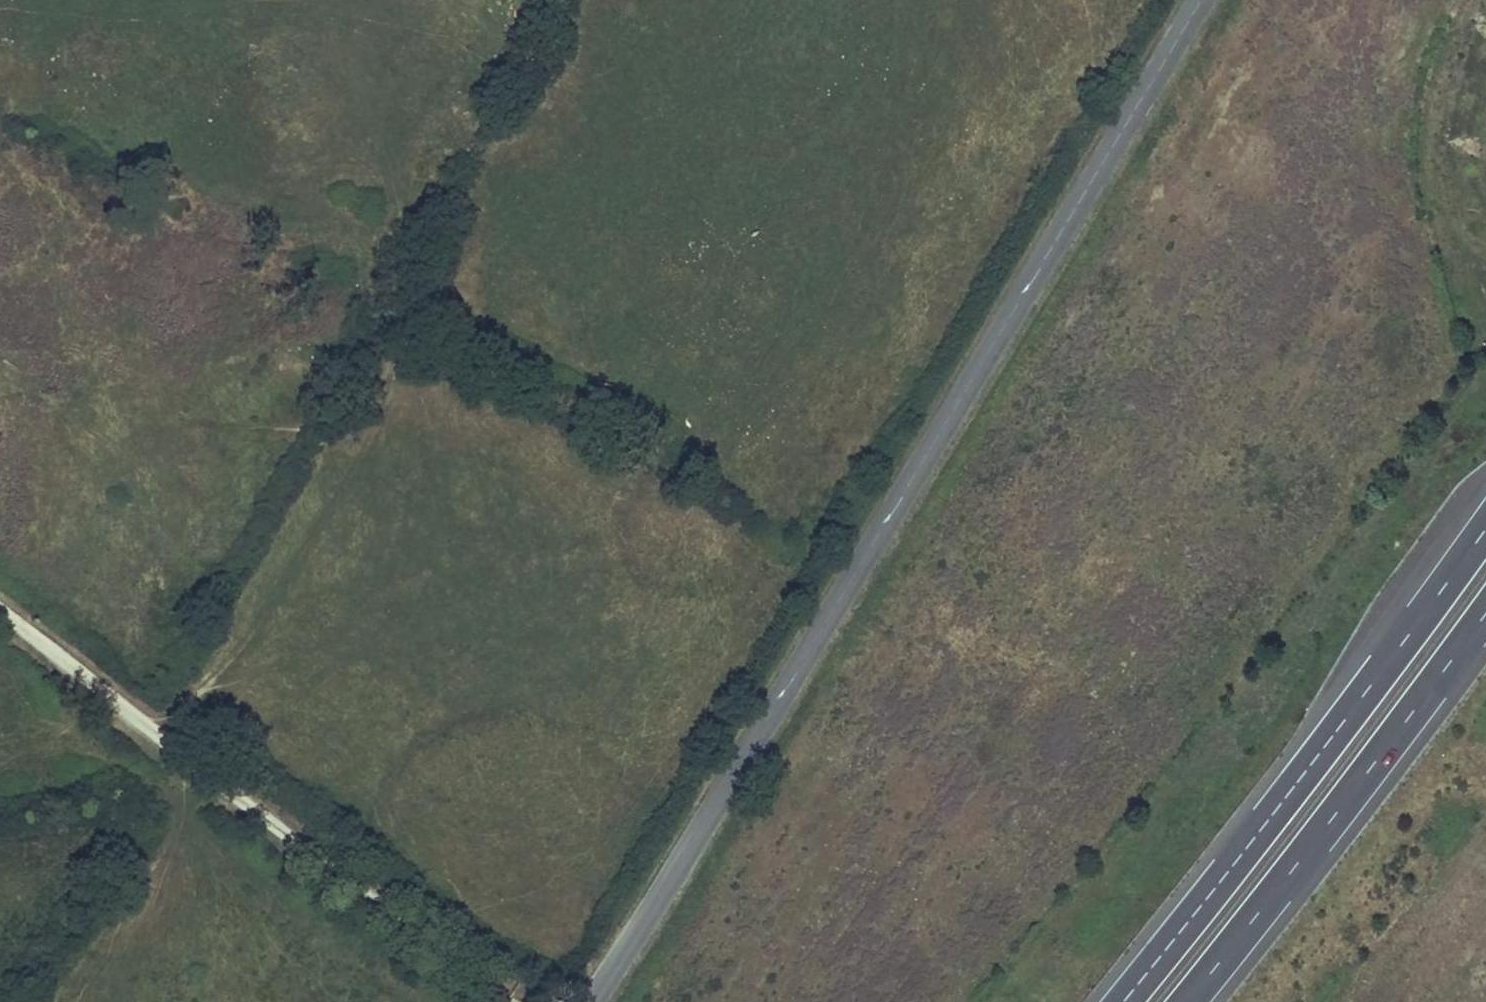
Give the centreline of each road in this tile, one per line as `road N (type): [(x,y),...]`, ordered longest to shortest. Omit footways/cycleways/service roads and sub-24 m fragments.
road 1 (tertiary): [(1199,0),(591,1001)]
road 2 (trunk): [(1485,526),(1122,1001)]
road 3 (trunk): [(1188,1001),(1322,837),(1485,608)]

